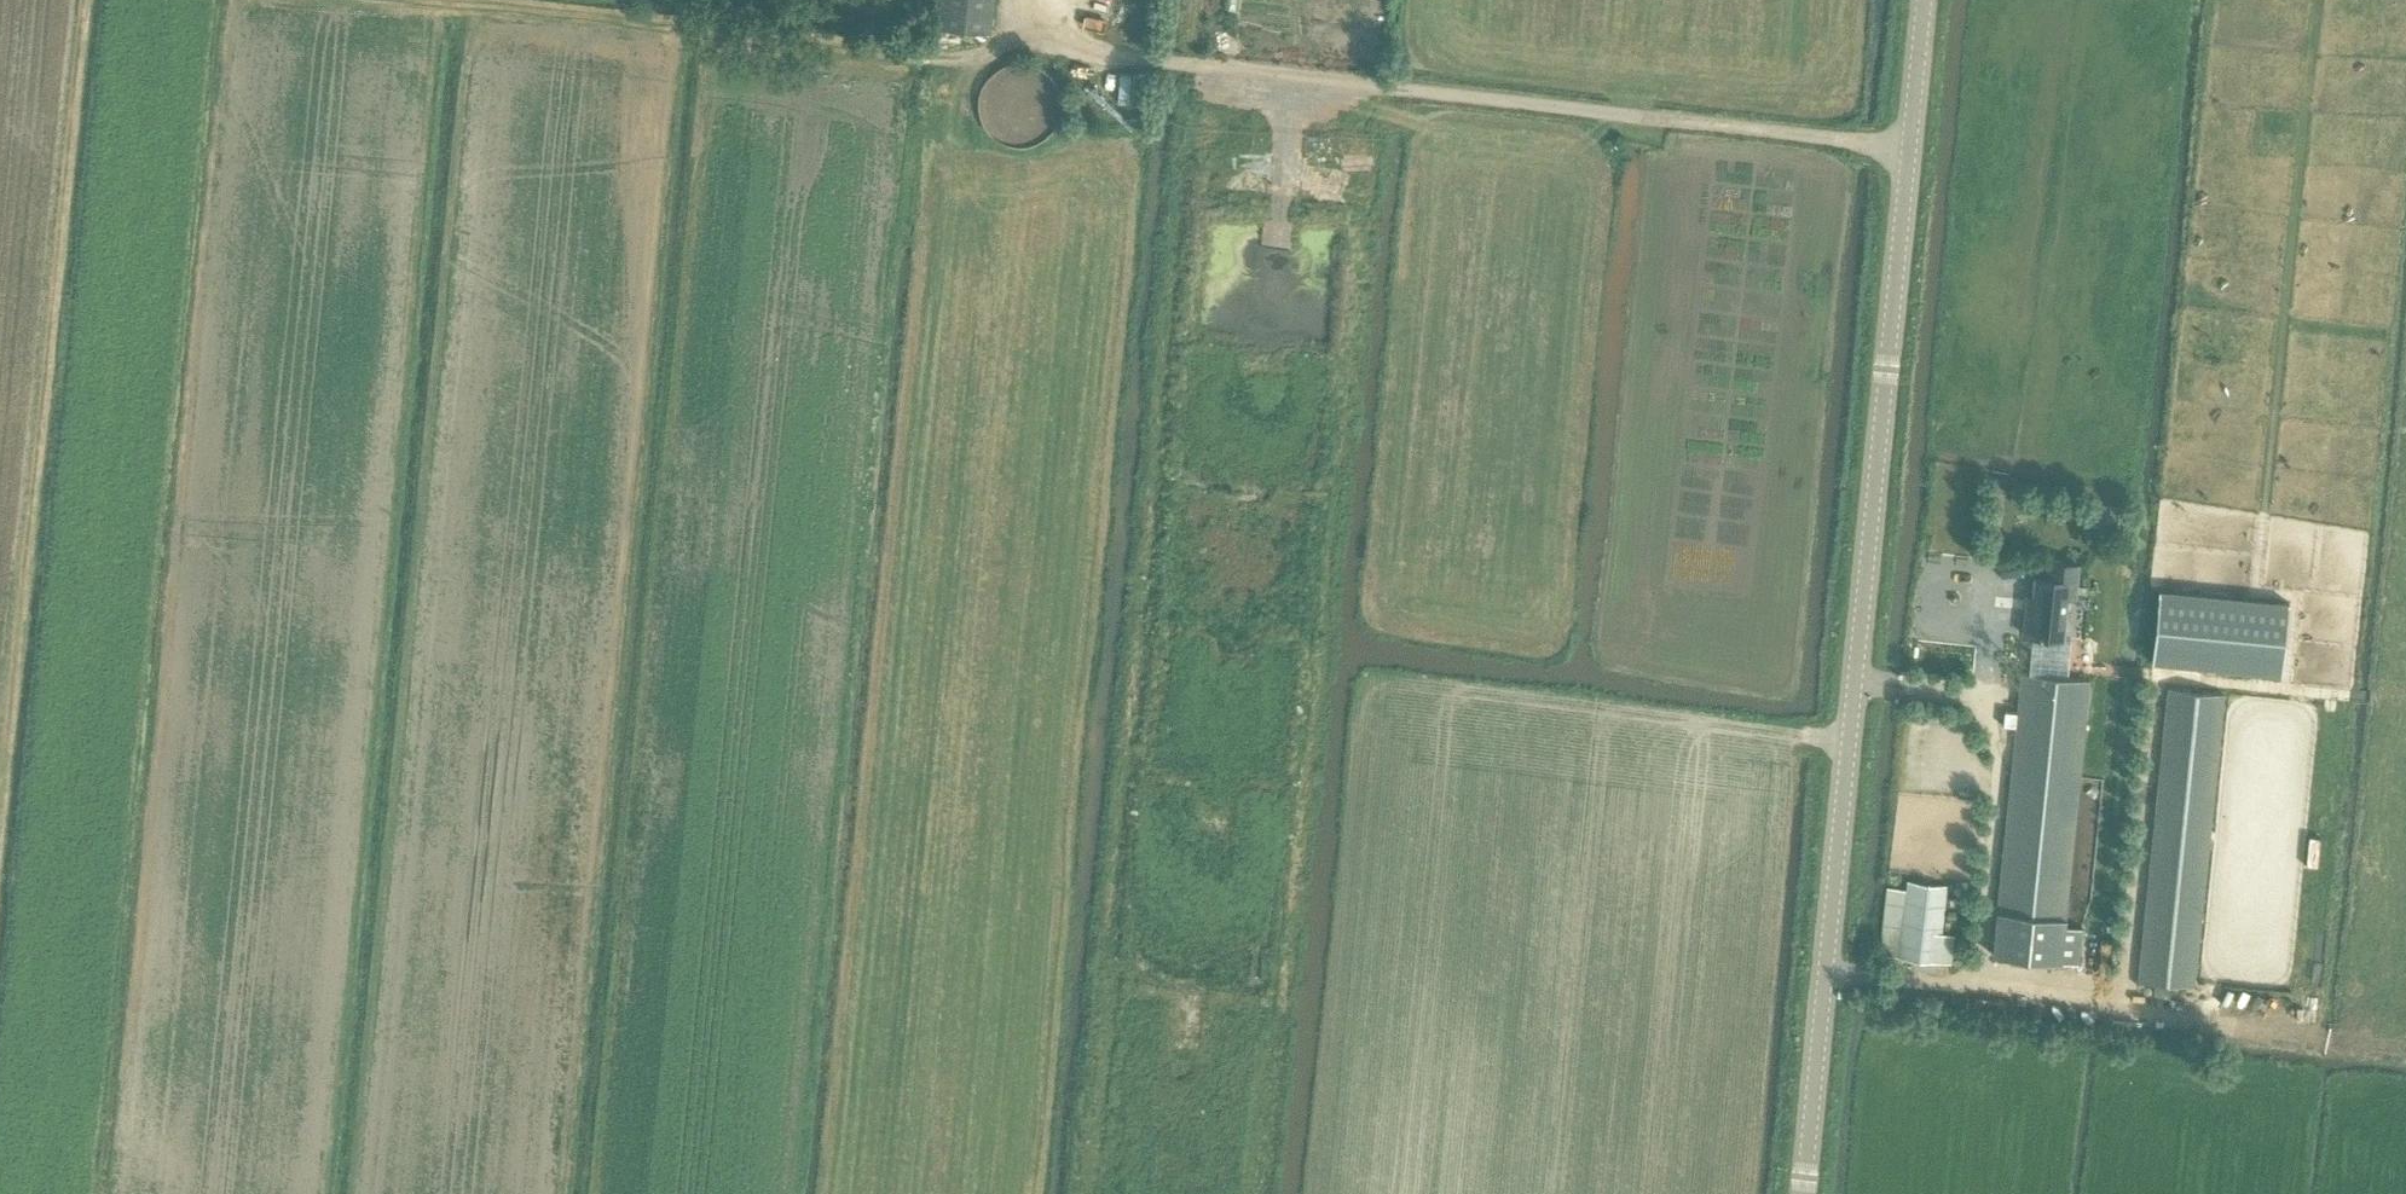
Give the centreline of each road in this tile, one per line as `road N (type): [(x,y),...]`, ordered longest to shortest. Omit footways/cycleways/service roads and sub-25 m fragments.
road 1 (unclassified): [(1801,1193),(1924,0)]
road 2 (track): [(1908,147),(1003,45),(1007,0)]
road 3 (track): [(1003,45),(954,57),(431,0)]

